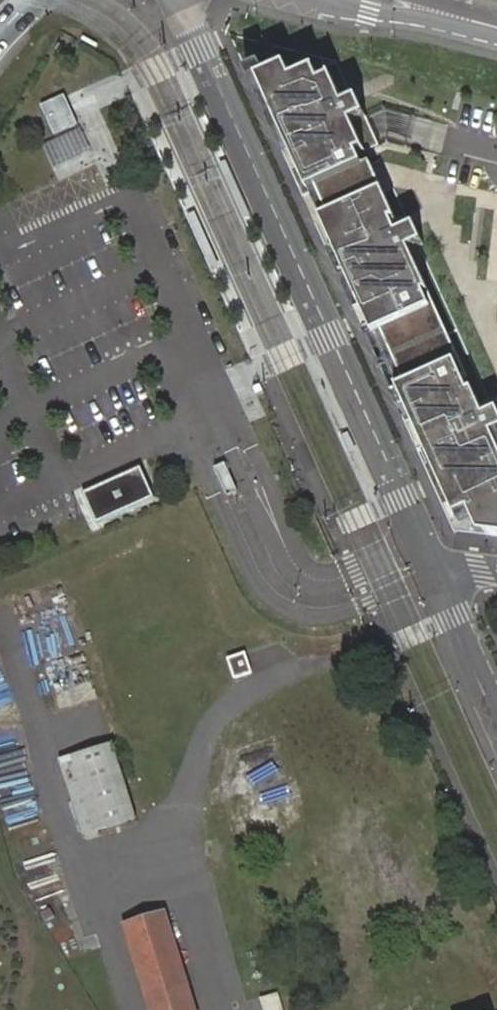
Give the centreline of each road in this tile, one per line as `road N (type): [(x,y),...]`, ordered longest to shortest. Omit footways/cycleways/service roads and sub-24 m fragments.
road 1 (tertiary): [(191,0),(207,62),(429,563)]
road 2 (tertiary): [(429,563),(496,716)]
road 3 (secondary): [(317,0),(453,16)]

